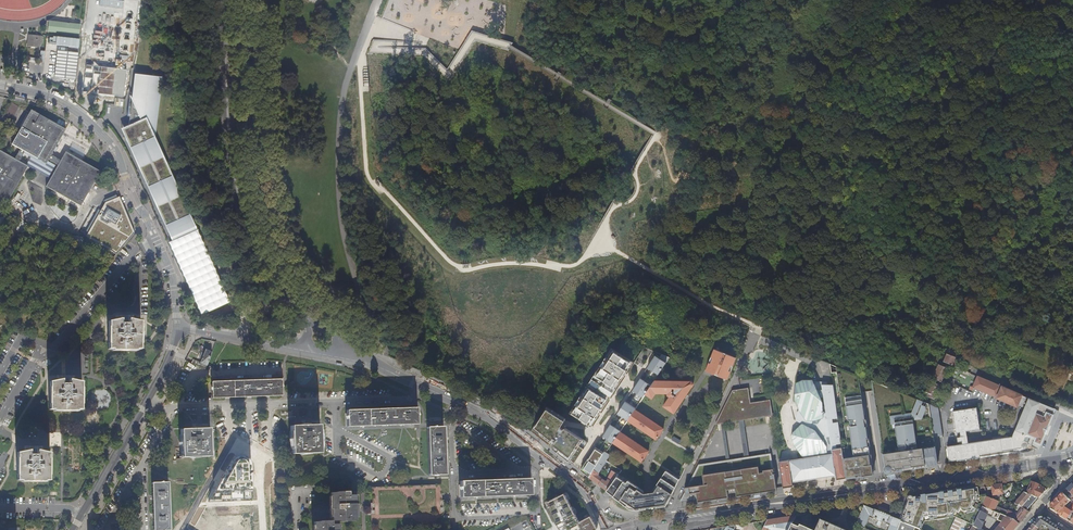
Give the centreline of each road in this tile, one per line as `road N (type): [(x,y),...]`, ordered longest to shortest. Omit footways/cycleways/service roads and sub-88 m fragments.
road 1 (track): [(385,344),(322,306),(265,227),(246,136),(243,0)]
road 2 (secondary): [(661,520),(1051,462)]
road 3 (residential): [(221,0),(227,154),(247,239),(308,328)]
road 4 (residential): [(313,324),(252,236),(231,153),(227,0)]
road 5 (tertiary): [(180,325),(175,283),(108,139),(52,97),(0,84)]
road 6 (residential): [(175,406),(407,399),(418,384)]
road 7 (residential): [(536,470),(454,473),(456,514),(538,511)]
road 8 (residential): [(544,459),(486,415),(418,384)]
road 9 (tertiary): [(73,529),(145,405)]
road 10 (residential): [(144,529),(141,467),(175,406)]
road 11 (residential): [(304,351),(180,325)]

